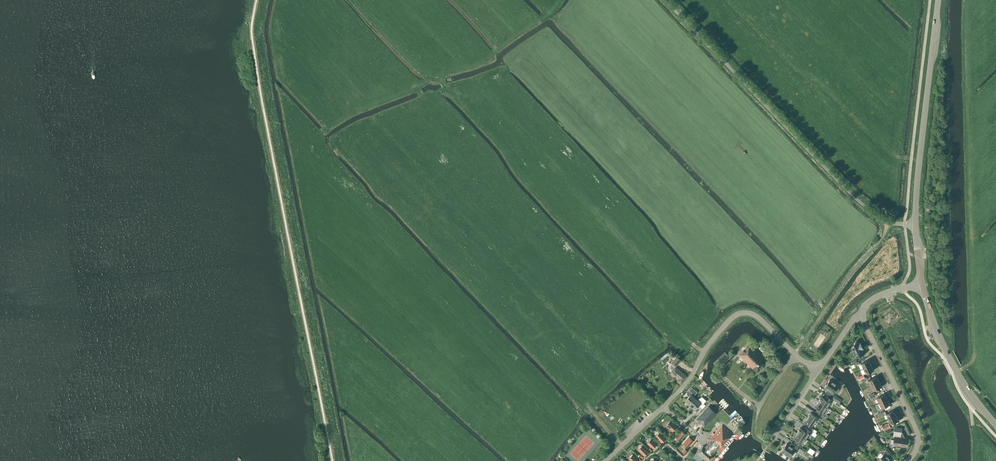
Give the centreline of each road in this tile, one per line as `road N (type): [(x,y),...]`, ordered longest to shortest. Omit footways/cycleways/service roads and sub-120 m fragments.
road 1 (unclassified): [(916,225),(887,222),(867,208),(665,0)]
road 2 (residential): [(796,356),(754,314),(737,315),(681,389),(605,460)]
road 3 (secondary): [(916,225),(938,0)]
road 4 (secondary): [(995,425),(948,356),(923,284)]
road 5 (tertiary): [(860,316),(916,430),(909,460)]

